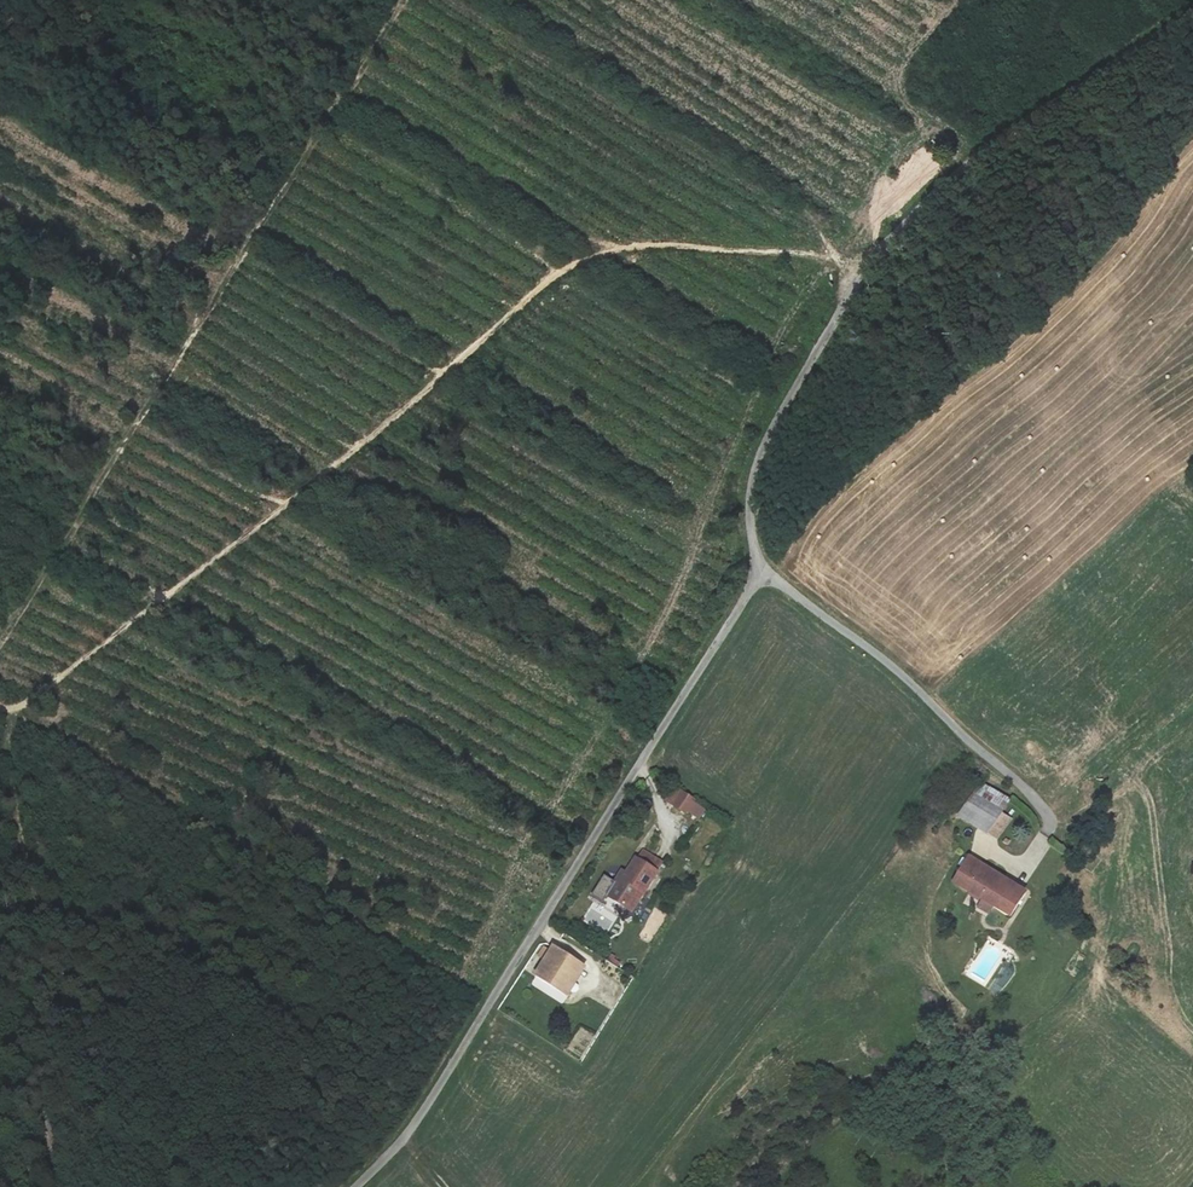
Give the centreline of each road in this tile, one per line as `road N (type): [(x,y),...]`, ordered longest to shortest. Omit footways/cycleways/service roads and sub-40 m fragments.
road 1 (unclassified): [(1192,10),(971,163),(864,275),(755,471),(751,534),(763,572),(427,1106),(354,1186)]
road 2 (track): [(864,275),(816,255),(682,245),(635,246),(571,264),(227,555),(48,693),(0,710)]
road 3 (track): [(0,644),(402,0)]
road 4 (track): [(971,163),(904,103),(901,19),(910,0)]

